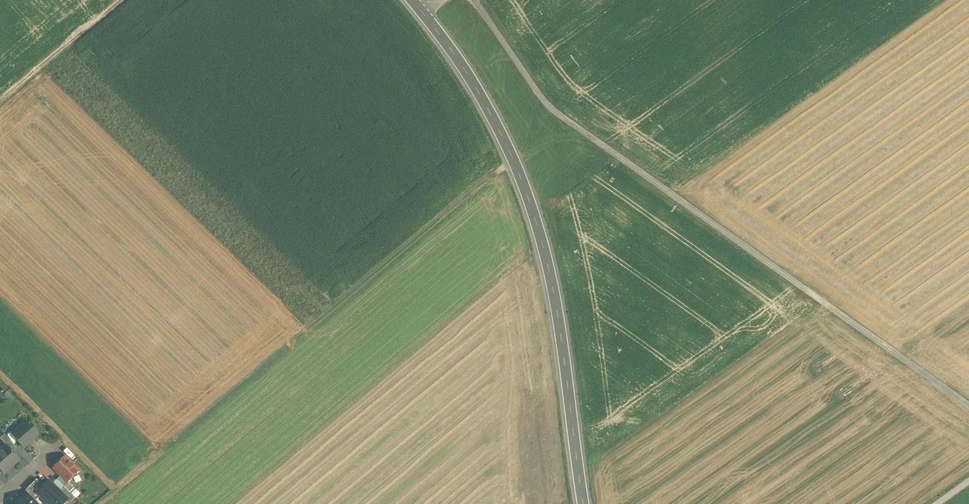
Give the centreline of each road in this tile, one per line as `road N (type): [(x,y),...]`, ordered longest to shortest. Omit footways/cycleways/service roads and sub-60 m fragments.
road 1 (track): [(474,0),(557,114),(968,407)]
road 2 (tertiary): [(583,503),(555,295),(537,222),(487,106),(413,0)]
road 3 (track): [(514,160),(99,503)]
road 4 (track): [(0,113),(134,0)]

